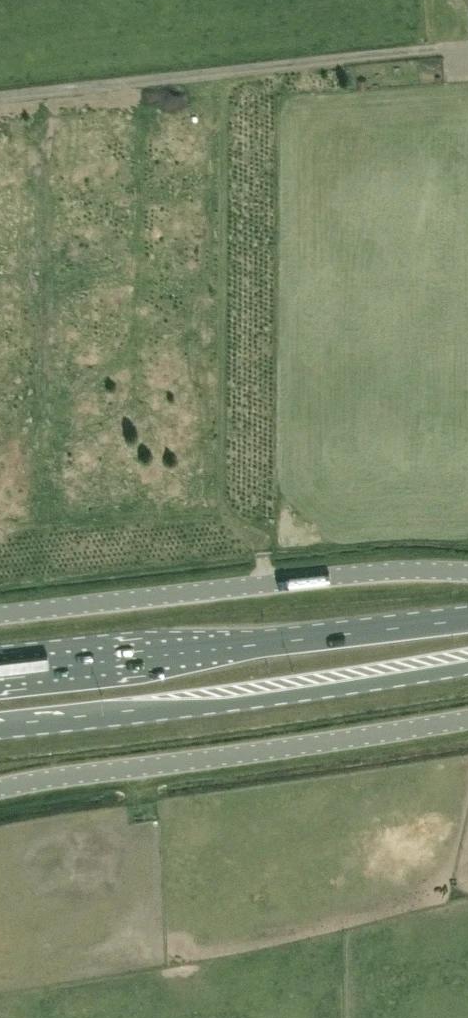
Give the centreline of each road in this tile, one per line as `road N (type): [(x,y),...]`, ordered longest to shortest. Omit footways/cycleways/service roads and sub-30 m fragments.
road 1 (unclassified): [(467,717),(0,787)]
road 2 (primary): [(0,723),(467,662)]
road 3 (primary): [(467,612),(0,670)]
road 4 (unclassified): [(0,614),(336,574),(467,571)]

